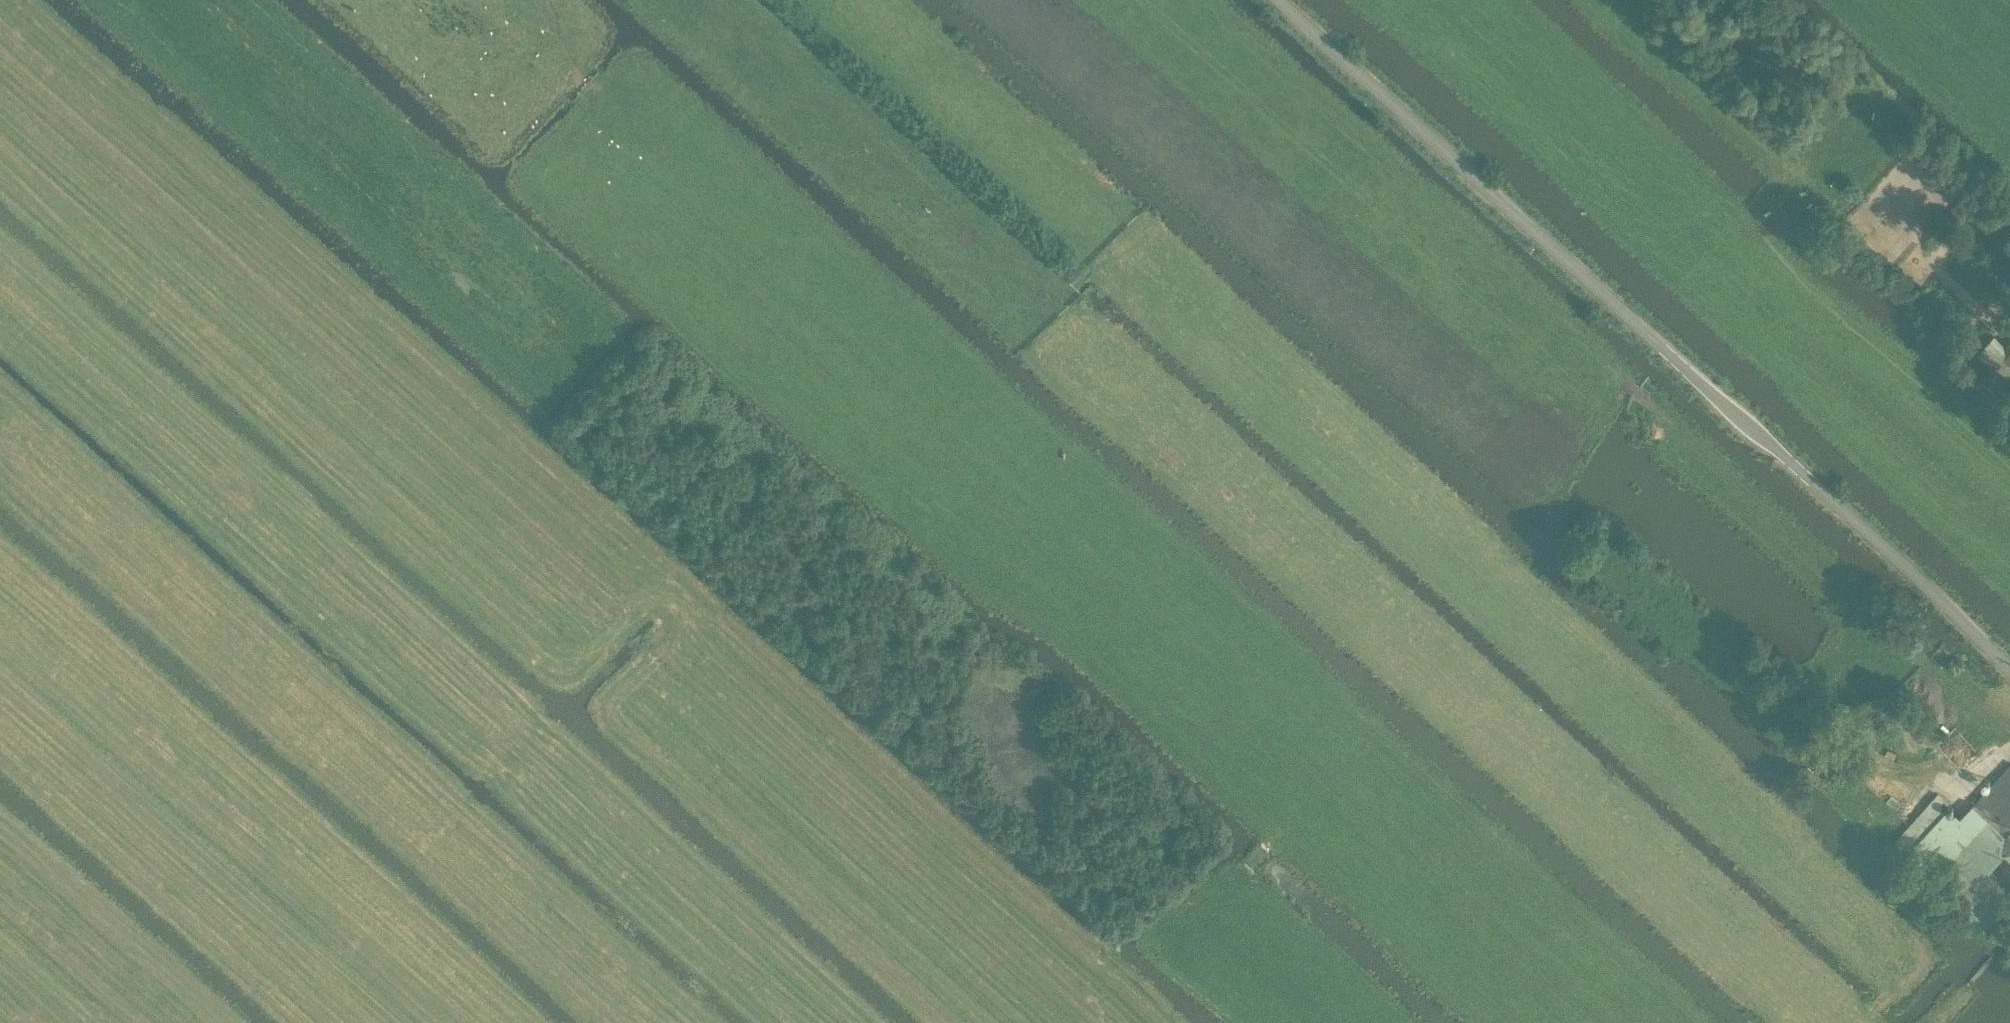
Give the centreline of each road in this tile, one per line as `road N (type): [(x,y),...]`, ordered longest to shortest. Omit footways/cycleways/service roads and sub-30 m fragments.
road 1 (tertiary): [(2009,669),(1281,0)]

